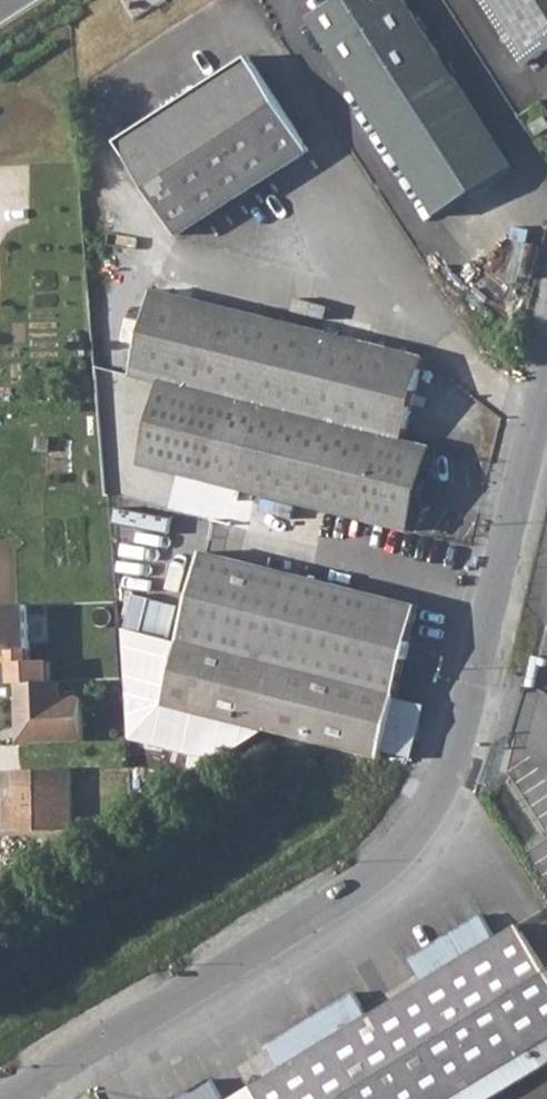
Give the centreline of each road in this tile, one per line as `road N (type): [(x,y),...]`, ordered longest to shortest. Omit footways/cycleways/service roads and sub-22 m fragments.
road 1 (unclassified): [(546,381),(455,764),(419,833),(363,887),(13,1098)]

